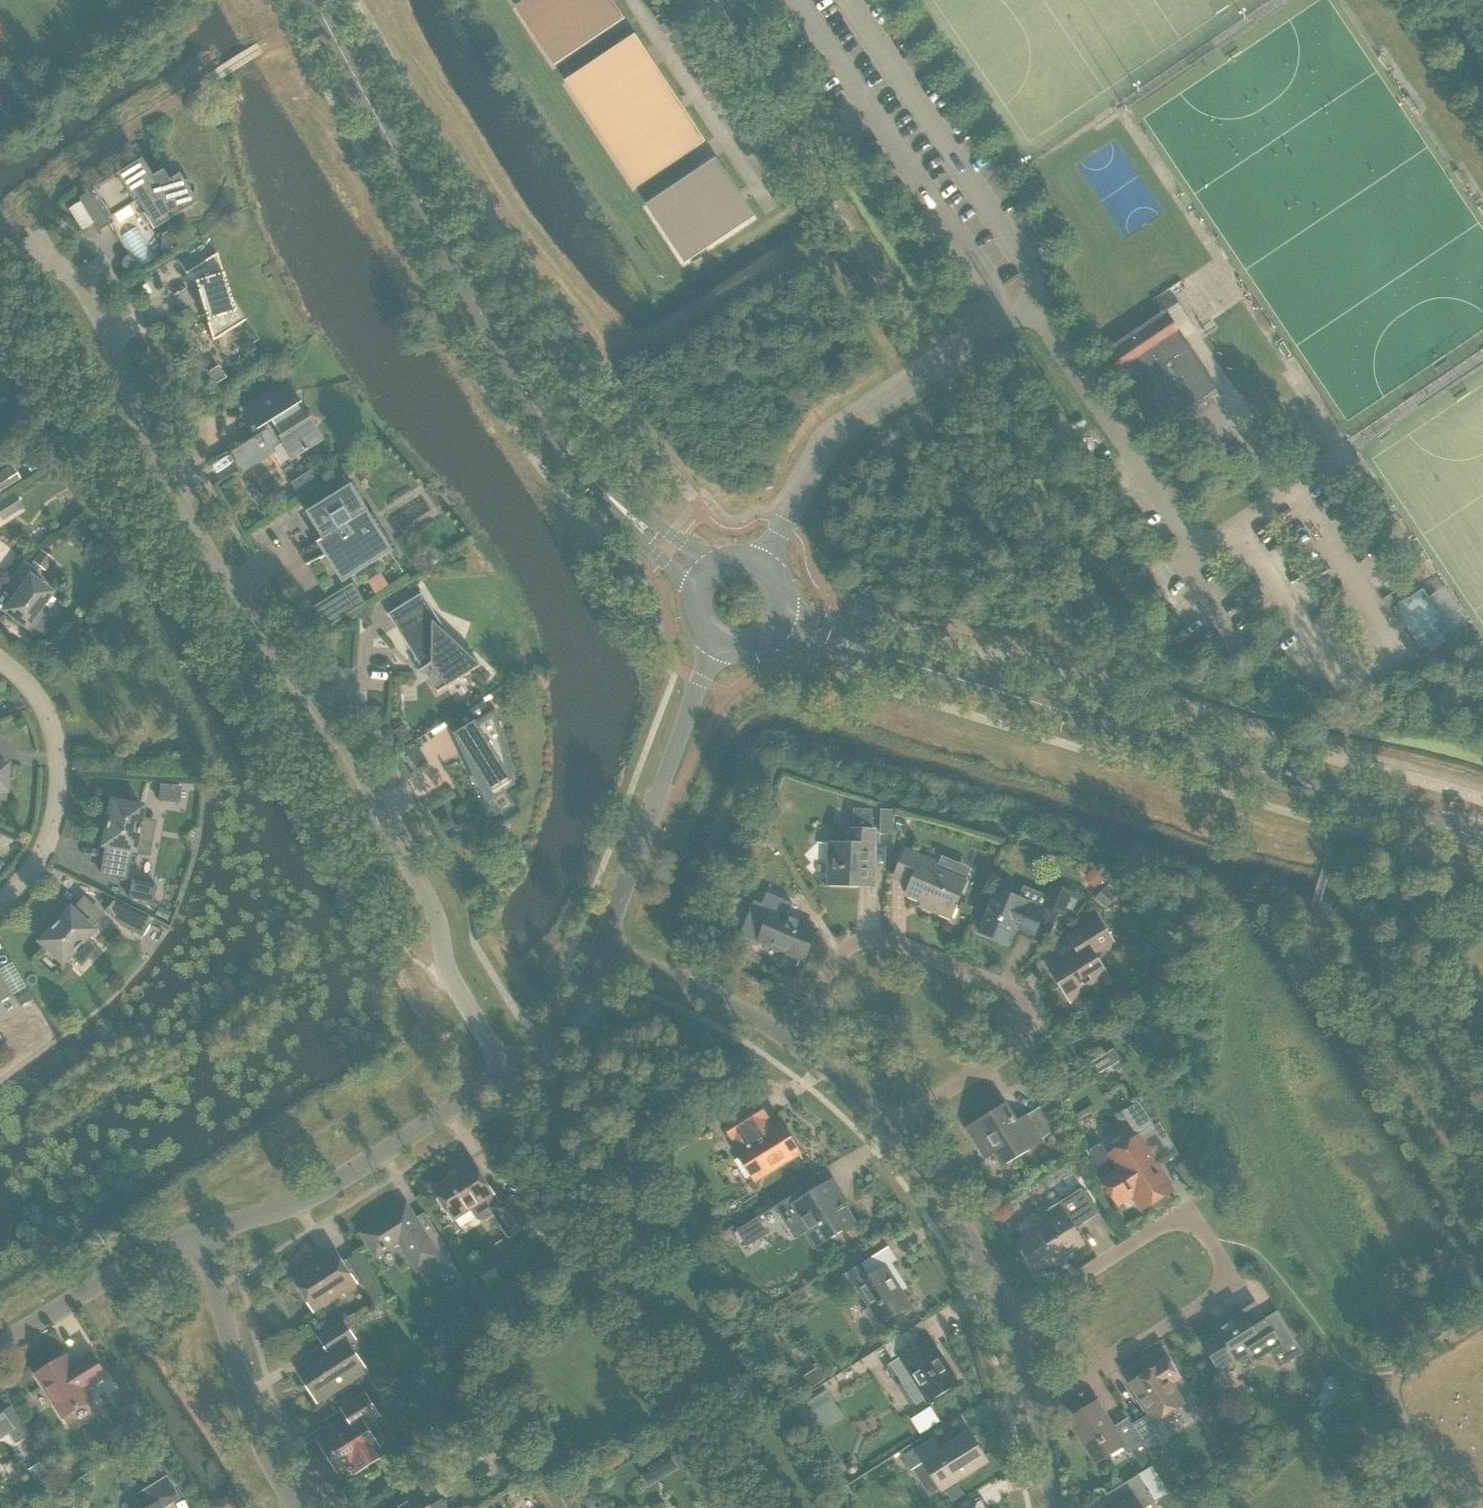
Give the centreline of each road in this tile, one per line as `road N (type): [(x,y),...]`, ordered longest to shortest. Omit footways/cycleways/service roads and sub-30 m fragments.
road 1 (unclassified): [(511,1074),(450,978),(433,905),(364,775),(202,541),(149,445),(94,308),(46,255)]
road 2 (secondary): [(1482,838),(895,660)]
road 3 (secondary): [(602,489),(513,371),(315,0)]
road 4 (unclassified): [(1127,448),(1044,322),(1021,310),(836,434),(762,565)]
road 5 (unclassified): [(1042,1402),(1219,1296),(1233,1274),(1224,1242),(1200,1221),(1167,1227),(1017,1322)]
road 6 (unclassified): [(900,1131),(1017,1041),(1031,1019),(1028,992),(912,940),(879,936),(845,949),(789,1039)]
road 7 (unclassified): [(201,1233),(346,1180),(511,1074)]
road 8 (unclassified): [(293,1507),(251,1426),(201,1233)]
road 9 (unclassified): [(0,909),(41,863),(61,795),(61,764),(43,709),(0,668)]
road 10 (unclassified): [(0,1350),(133,1263),(201,1233)]
road 11 (unclassified): [(1017,1322),(965,1224),(900,1131)]
road 12 (unclassified): [(789,1039),(670,991),(597,973)]
road 13 (unclassified): [(597,973),(654,801)]
road 14 (unclassified): [(900,1131),(789,1039)]
road 15 (secondary): [(602,489),(603,500),(693,595)]
road 16 (secondary): [(718,562),(602,489)]
road 17 (unclassified): [(511,1074),(552,1038),(597,973)]
road 18 (unclassified): [(702,680),(654,801)]
road 19 (secondary): [(770,637),(877,664),(895,660)]
road 20 (secondary): [(895,660),(784,602)]

